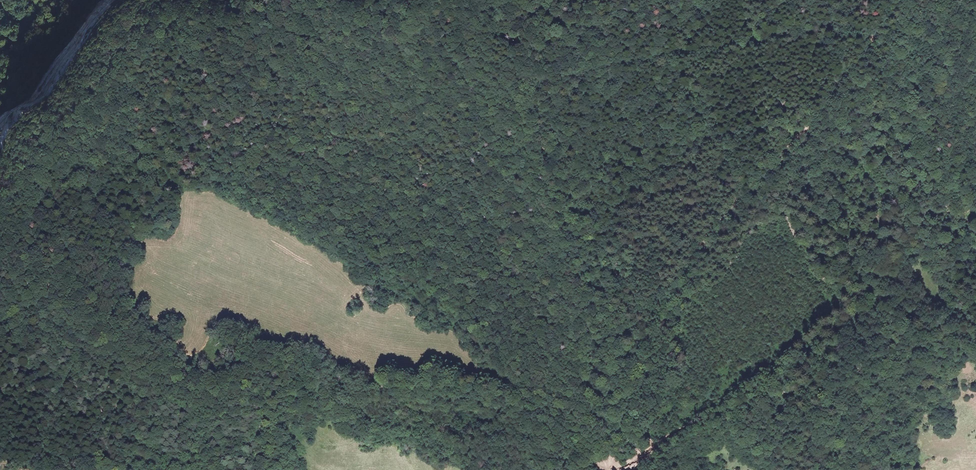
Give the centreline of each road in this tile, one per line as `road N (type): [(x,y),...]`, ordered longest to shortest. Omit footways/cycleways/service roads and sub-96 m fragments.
road 1 (track): [(606,464),(502,397),(442,383),(388,384),(344,397),(305,394),(223,454),(162,467),(97,465)]
road 2 (track): [(975,352),(957,346),(841,372),(707,415),(629,464),(606,464)]

